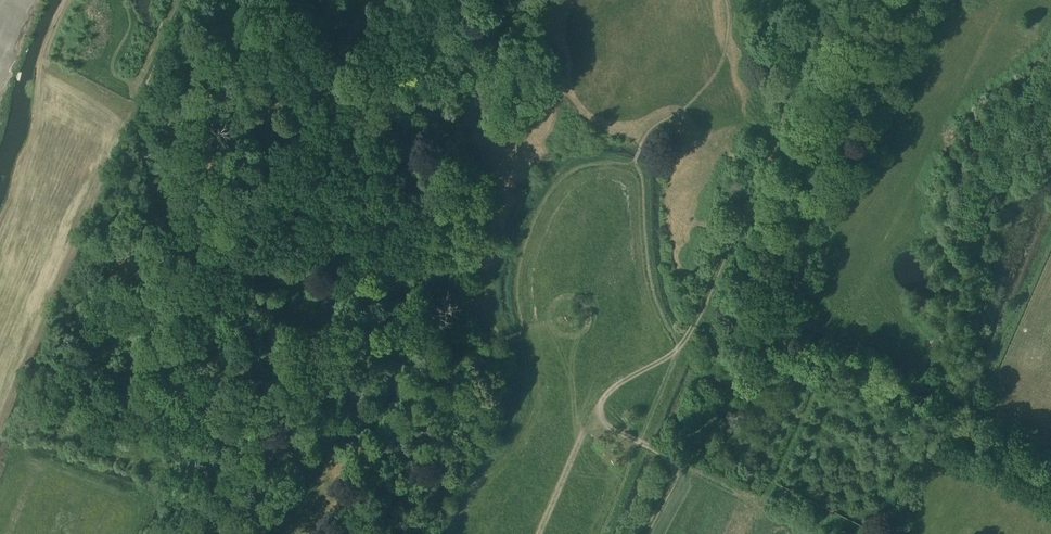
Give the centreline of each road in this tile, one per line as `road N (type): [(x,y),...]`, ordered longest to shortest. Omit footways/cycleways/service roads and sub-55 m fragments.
road 1 (track): [(835,0),(685,339),(622,378),(600,407),(619,432),(755,502)]
road 2 (track): [(351,0),(303,148),(196,298),(145,472)]

